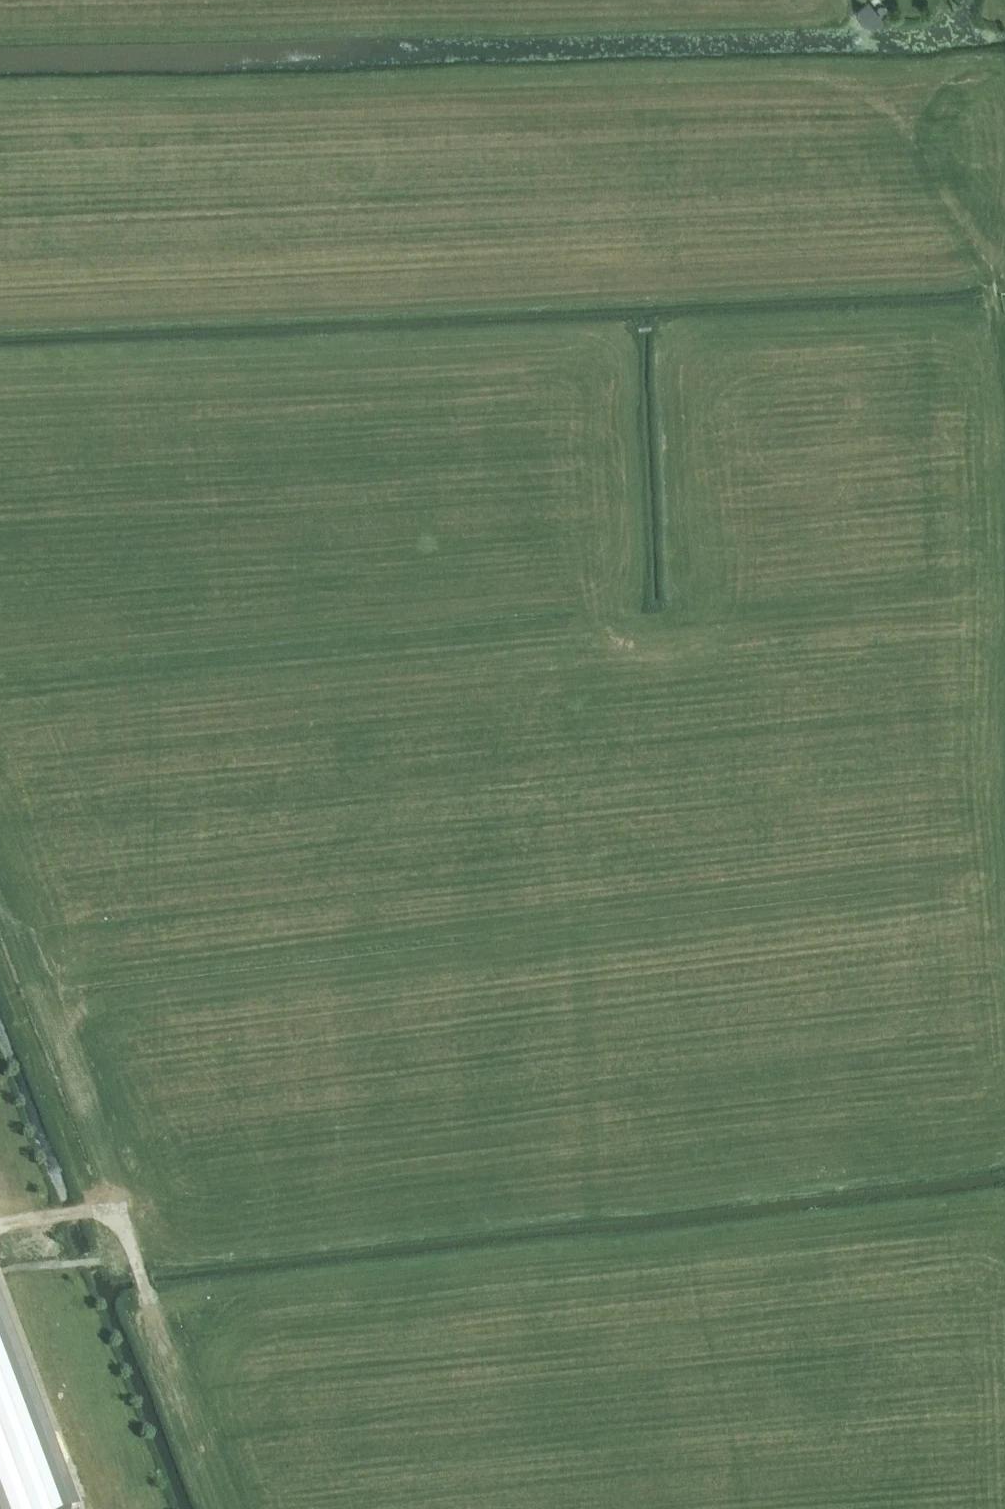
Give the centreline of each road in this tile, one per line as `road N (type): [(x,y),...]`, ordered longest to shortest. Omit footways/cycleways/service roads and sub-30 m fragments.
road 1 (track): [(0,1229),(108,1214),(125,1227),(145,1283)]

